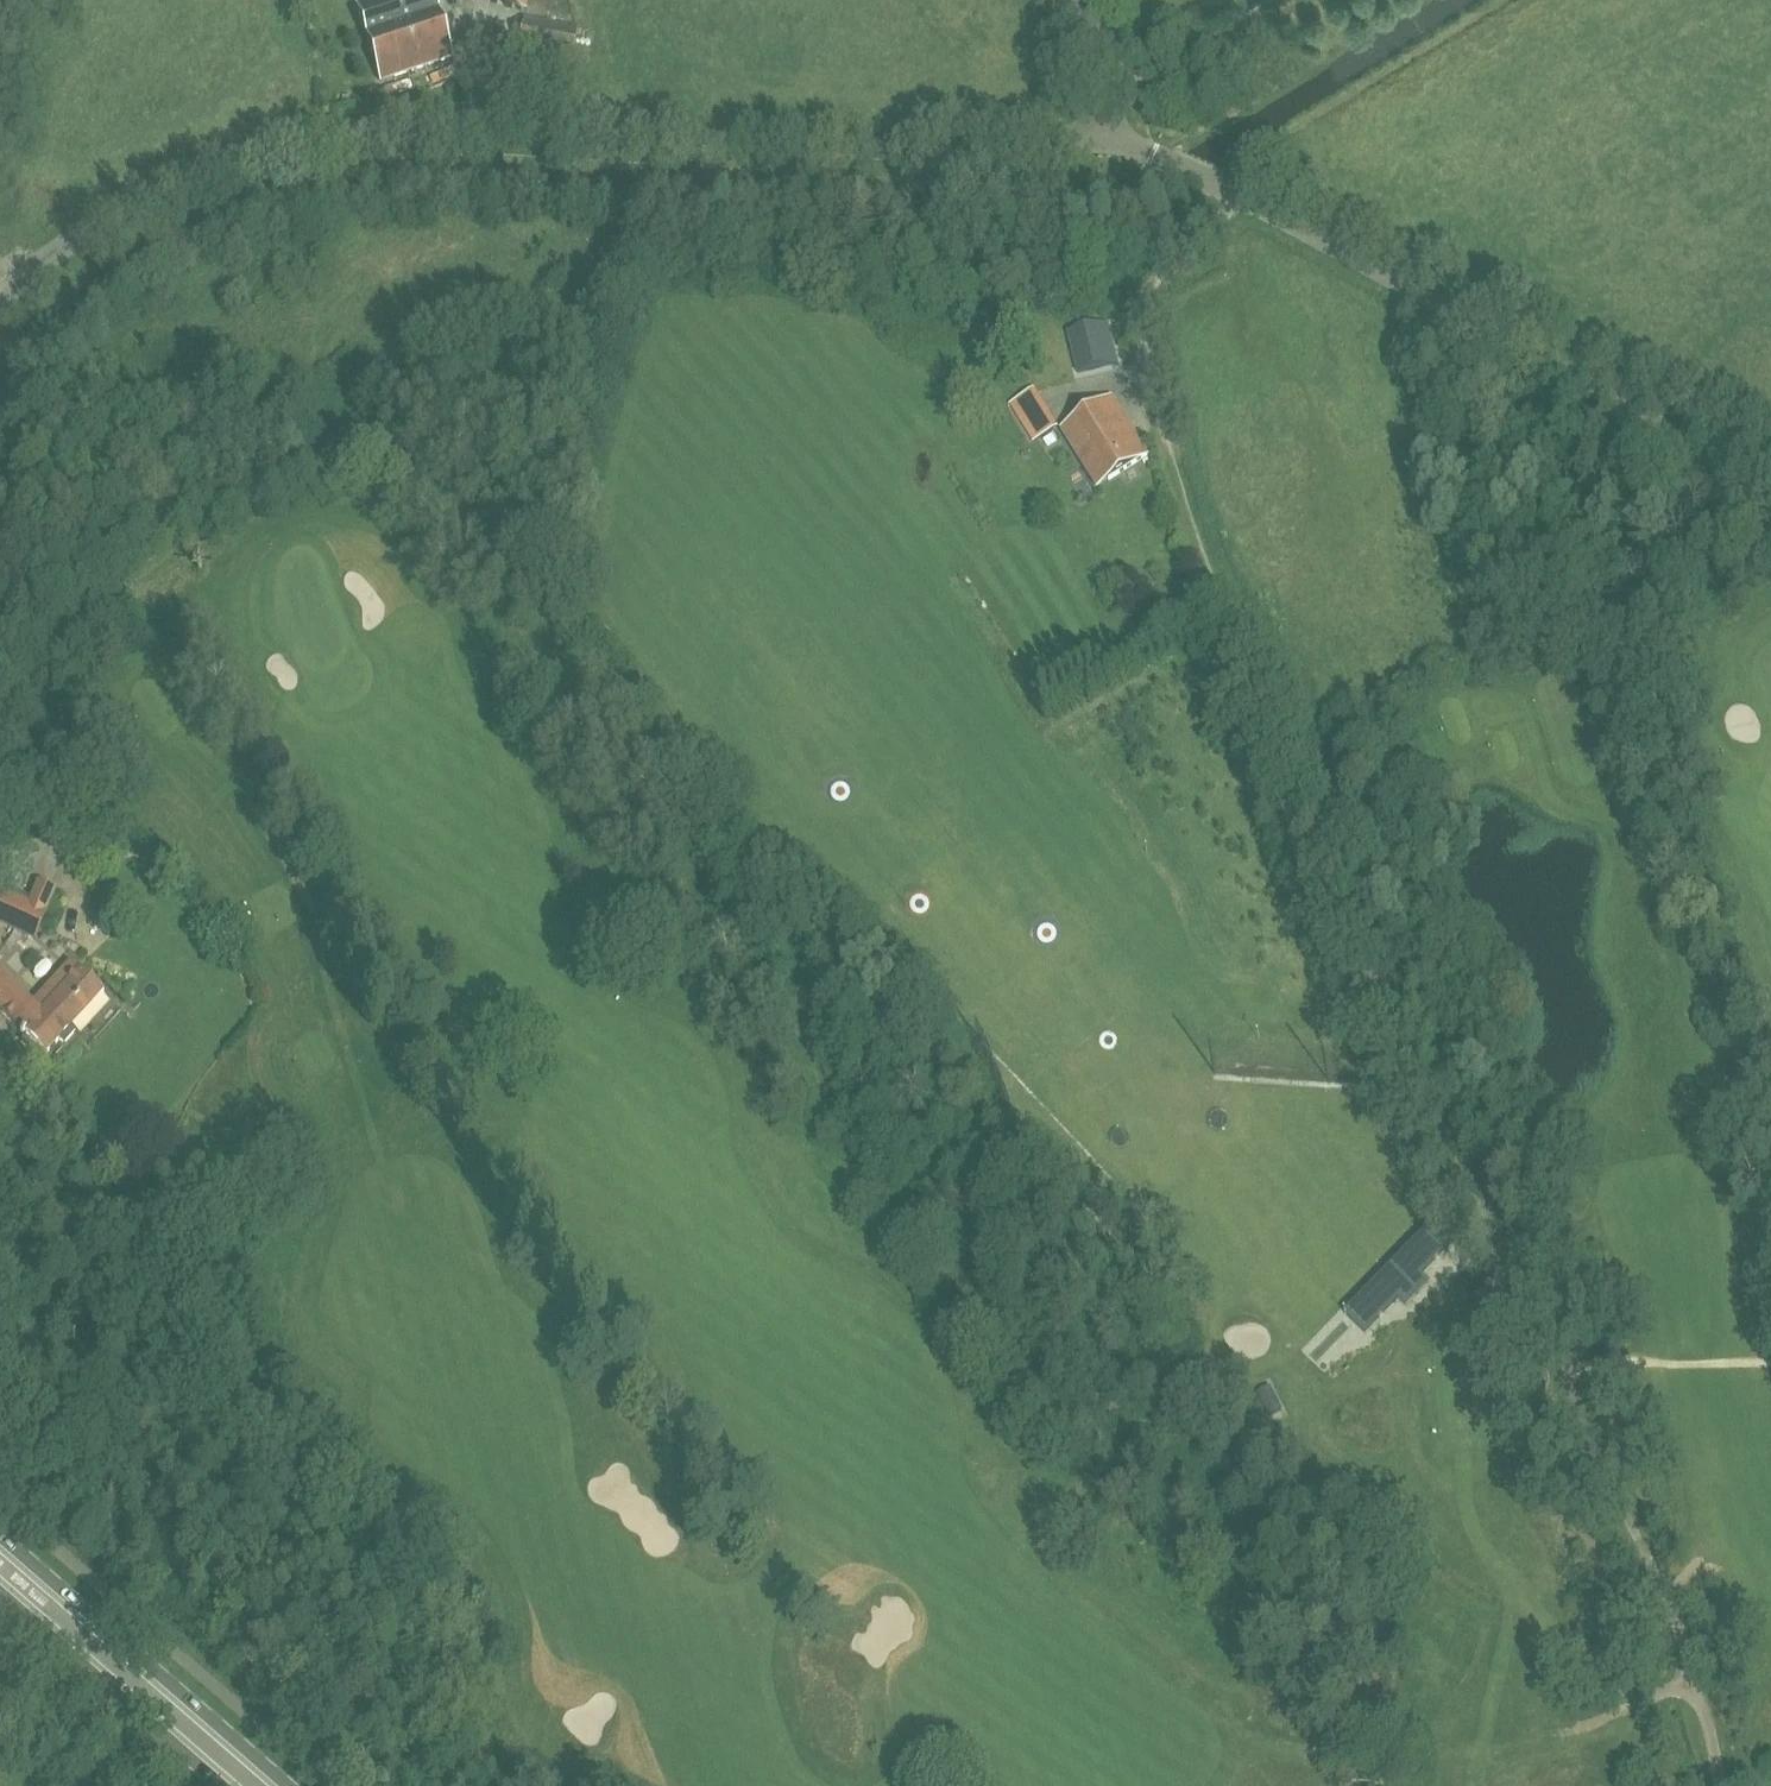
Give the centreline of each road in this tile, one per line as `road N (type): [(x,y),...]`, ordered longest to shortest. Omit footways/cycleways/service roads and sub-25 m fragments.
road 1 (unclassified): [(0,299),(61,247),(126,206),(299,143),(406,126),(497,122),(881,148),(1104,142)]
road 2 (unclassified): [(1770,486),(1216,178),(1162,152),(1104,142)]
road 3 (primary): [(284,1785),(0,1537)]
road 4 (primary): [(0,1597),(217,1785)]
road 5 (residential): [(1104,142),(1103,50),(1077,0)]

